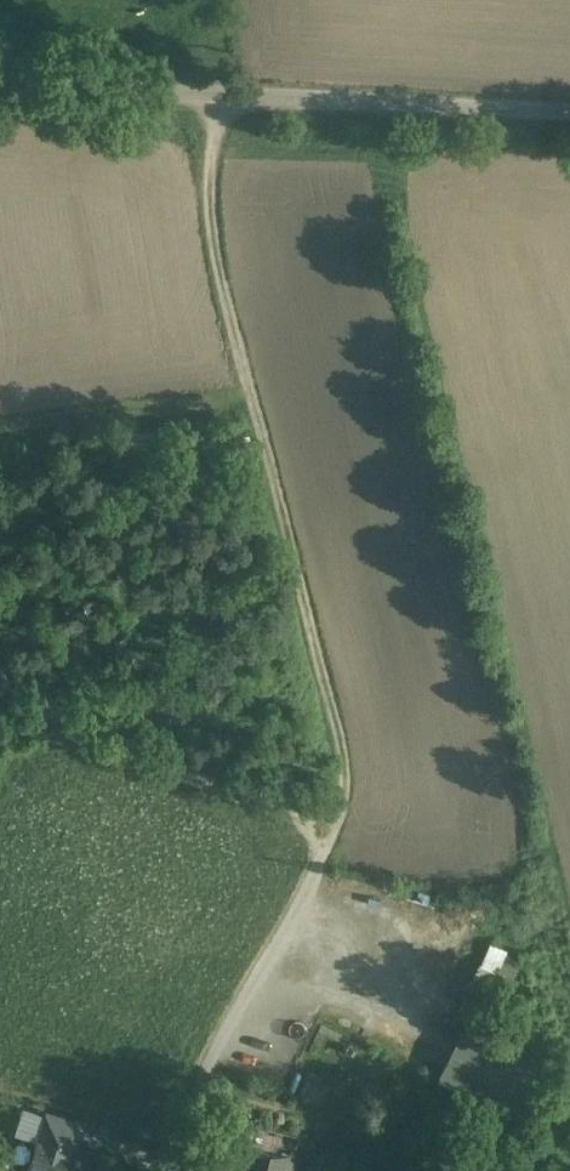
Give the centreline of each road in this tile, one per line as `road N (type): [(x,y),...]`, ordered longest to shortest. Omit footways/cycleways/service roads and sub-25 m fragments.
road 1 (track): [(331,831),(352,793),(353,759),(213,229),(213,153),(224,89)]
road 2 (unclassified): [(0,84),(569,105)]
road 3 (unclassified): [(170,1170),(202,1061),(331,831)]
road 4 (track): [(331,831),(34,707)]

